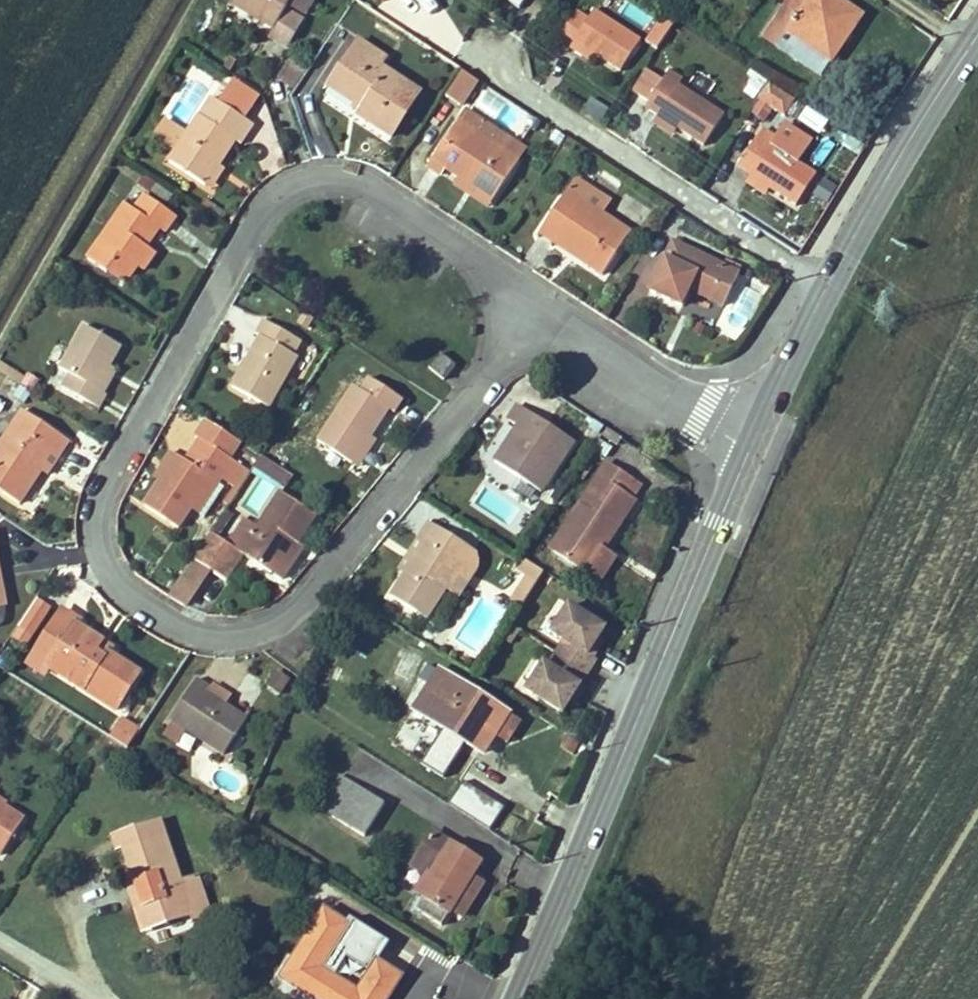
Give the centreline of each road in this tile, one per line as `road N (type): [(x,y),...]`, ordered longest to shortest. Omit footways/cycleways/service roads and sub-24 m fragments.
road 1 (residential): [(534,313),(357,552),(297,606),(239,635),(175,625),(124,596),(94,538),(112,480),(291,194),(329,176)]
road 2 (secondary): [(749,449),(508,998)]
road 3 (secondary): [(977,34),(890,169),(749,449)]
road 4 (residential): [(534,313),(749,449)]
road 5 (residential): [(329,176),(534,313)]

